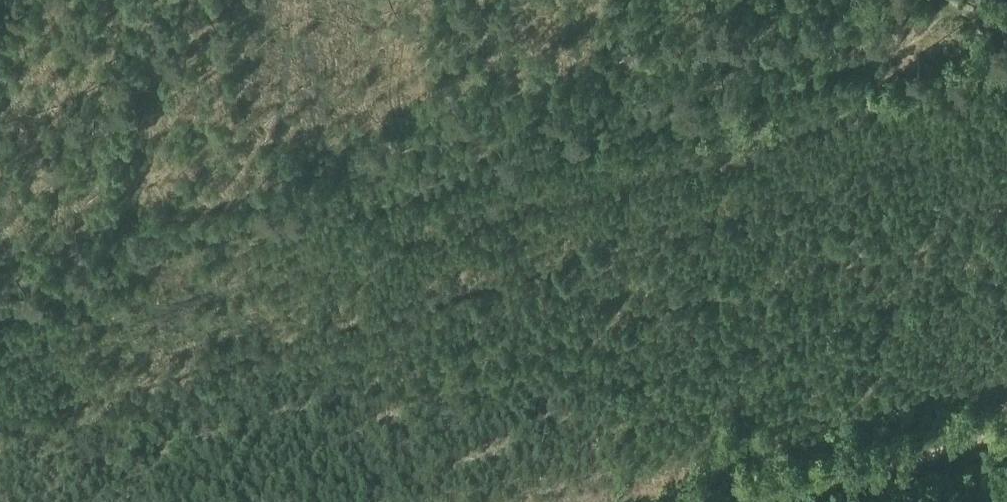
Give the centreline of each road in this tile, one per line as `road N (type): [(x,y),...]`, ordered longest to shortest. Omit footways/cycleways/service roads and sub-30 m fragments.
road 1 (track): [(1006,433),(770,501)]

